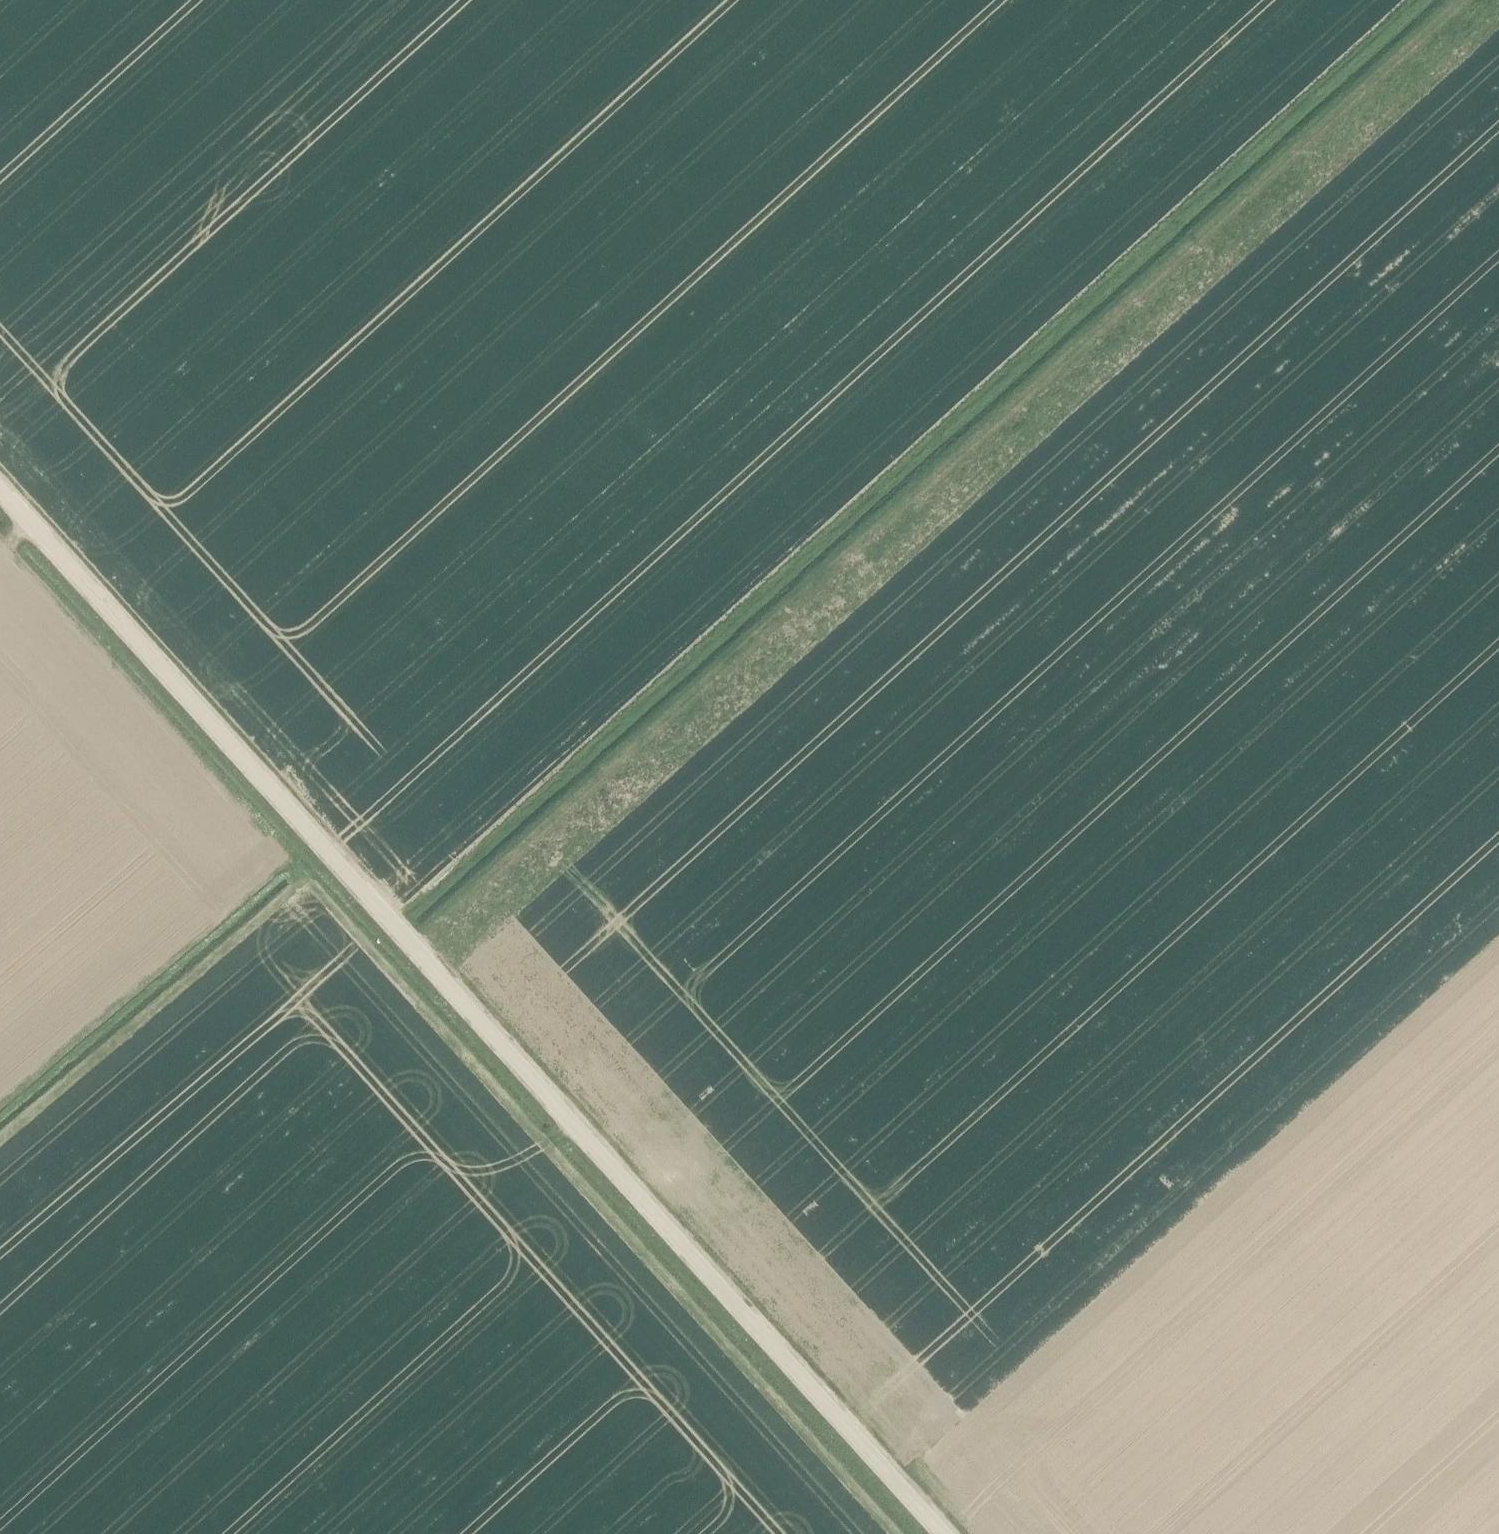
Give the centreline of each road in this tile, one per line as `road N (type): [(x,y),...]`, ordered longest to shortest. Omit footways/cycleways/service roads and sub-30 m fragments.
road 1 (tertiary): [(944,1533),(0,491)]

